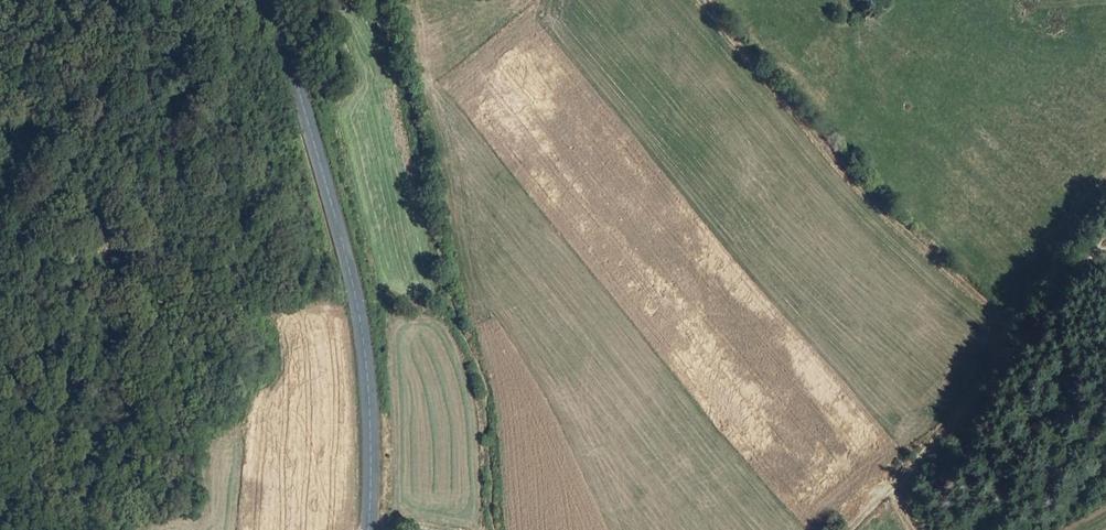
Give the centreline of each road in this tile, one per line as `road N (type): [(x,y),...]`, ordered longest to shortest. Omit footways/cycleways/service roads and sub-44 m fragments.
road 1 (tertiary): [(268,0),(351,269),(370,393),(369,529)]
road 2 (track): [(1105,236),(1015,350),(848,529)]

